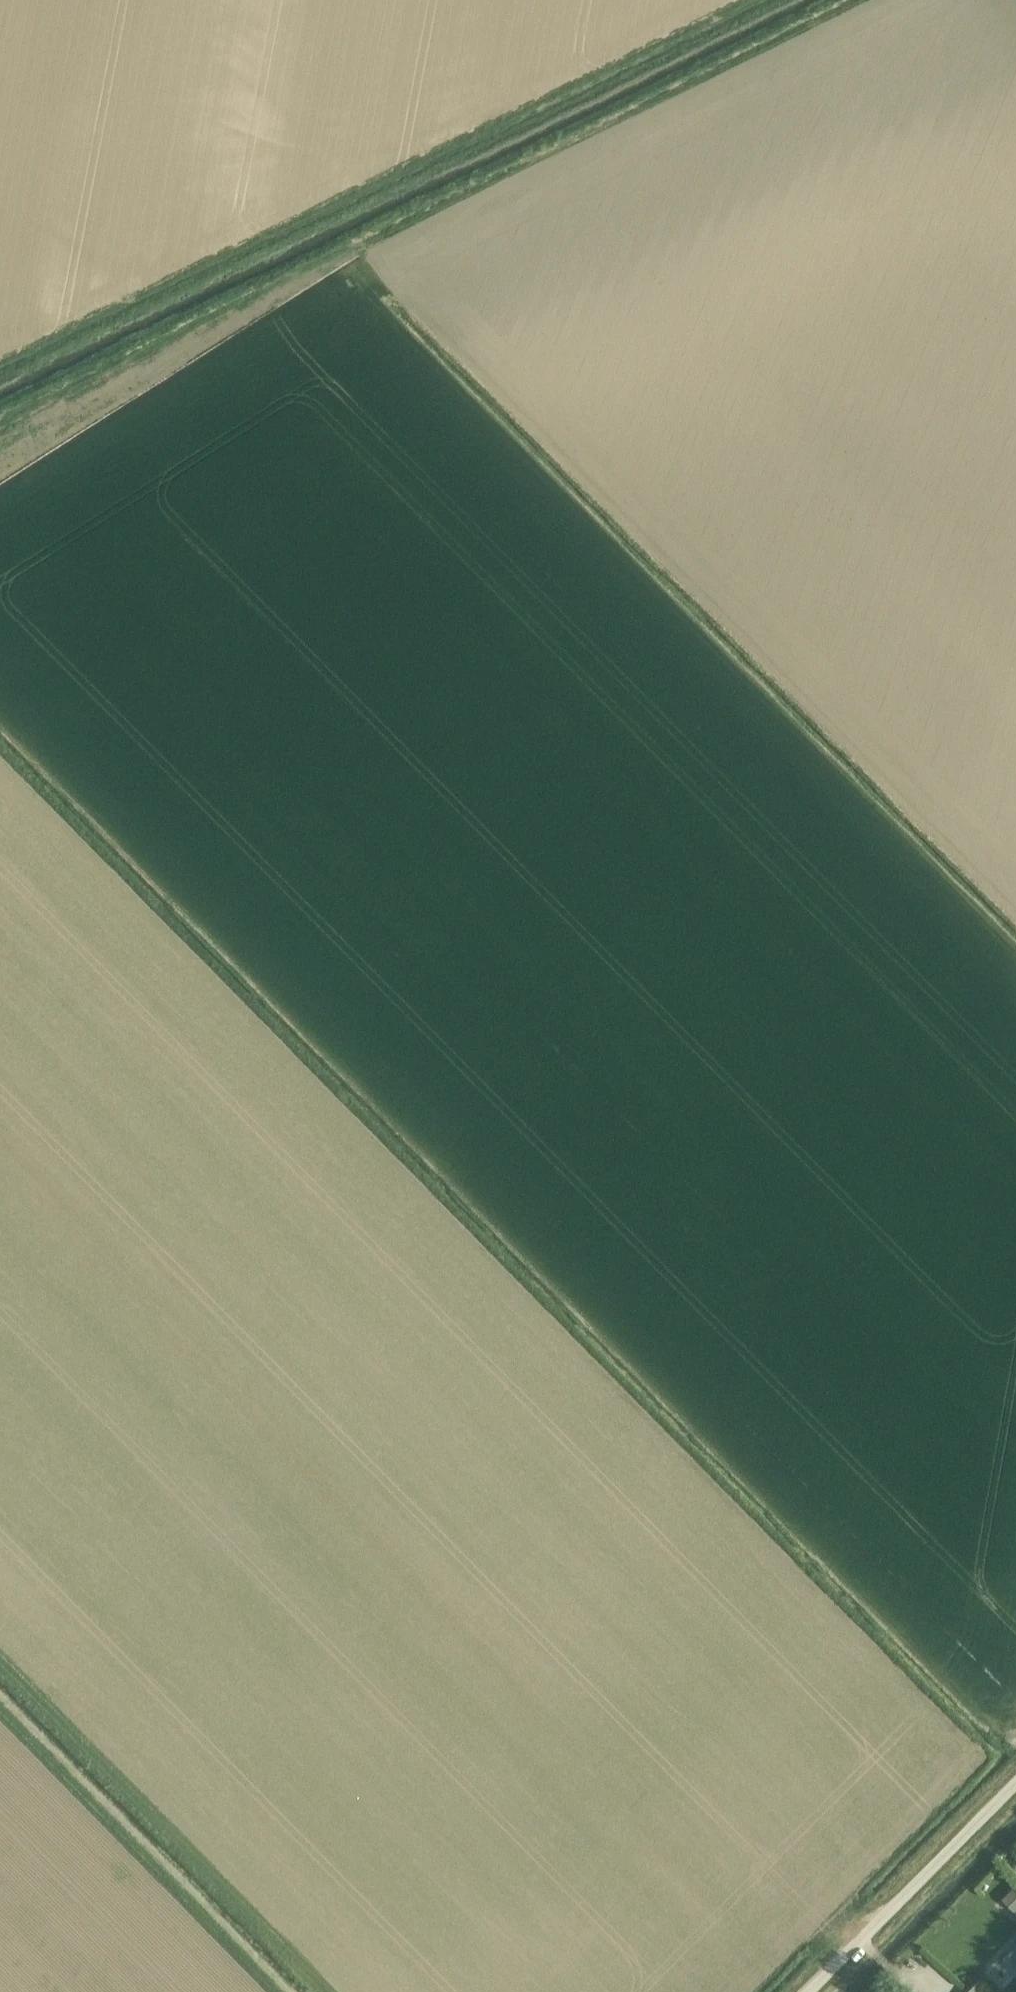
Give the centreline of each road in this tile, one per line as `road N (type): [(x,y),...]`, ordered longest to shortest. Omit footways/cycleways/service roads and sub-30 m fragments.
road 1 (unclassified): [(812,1991),(1015,1789)]

